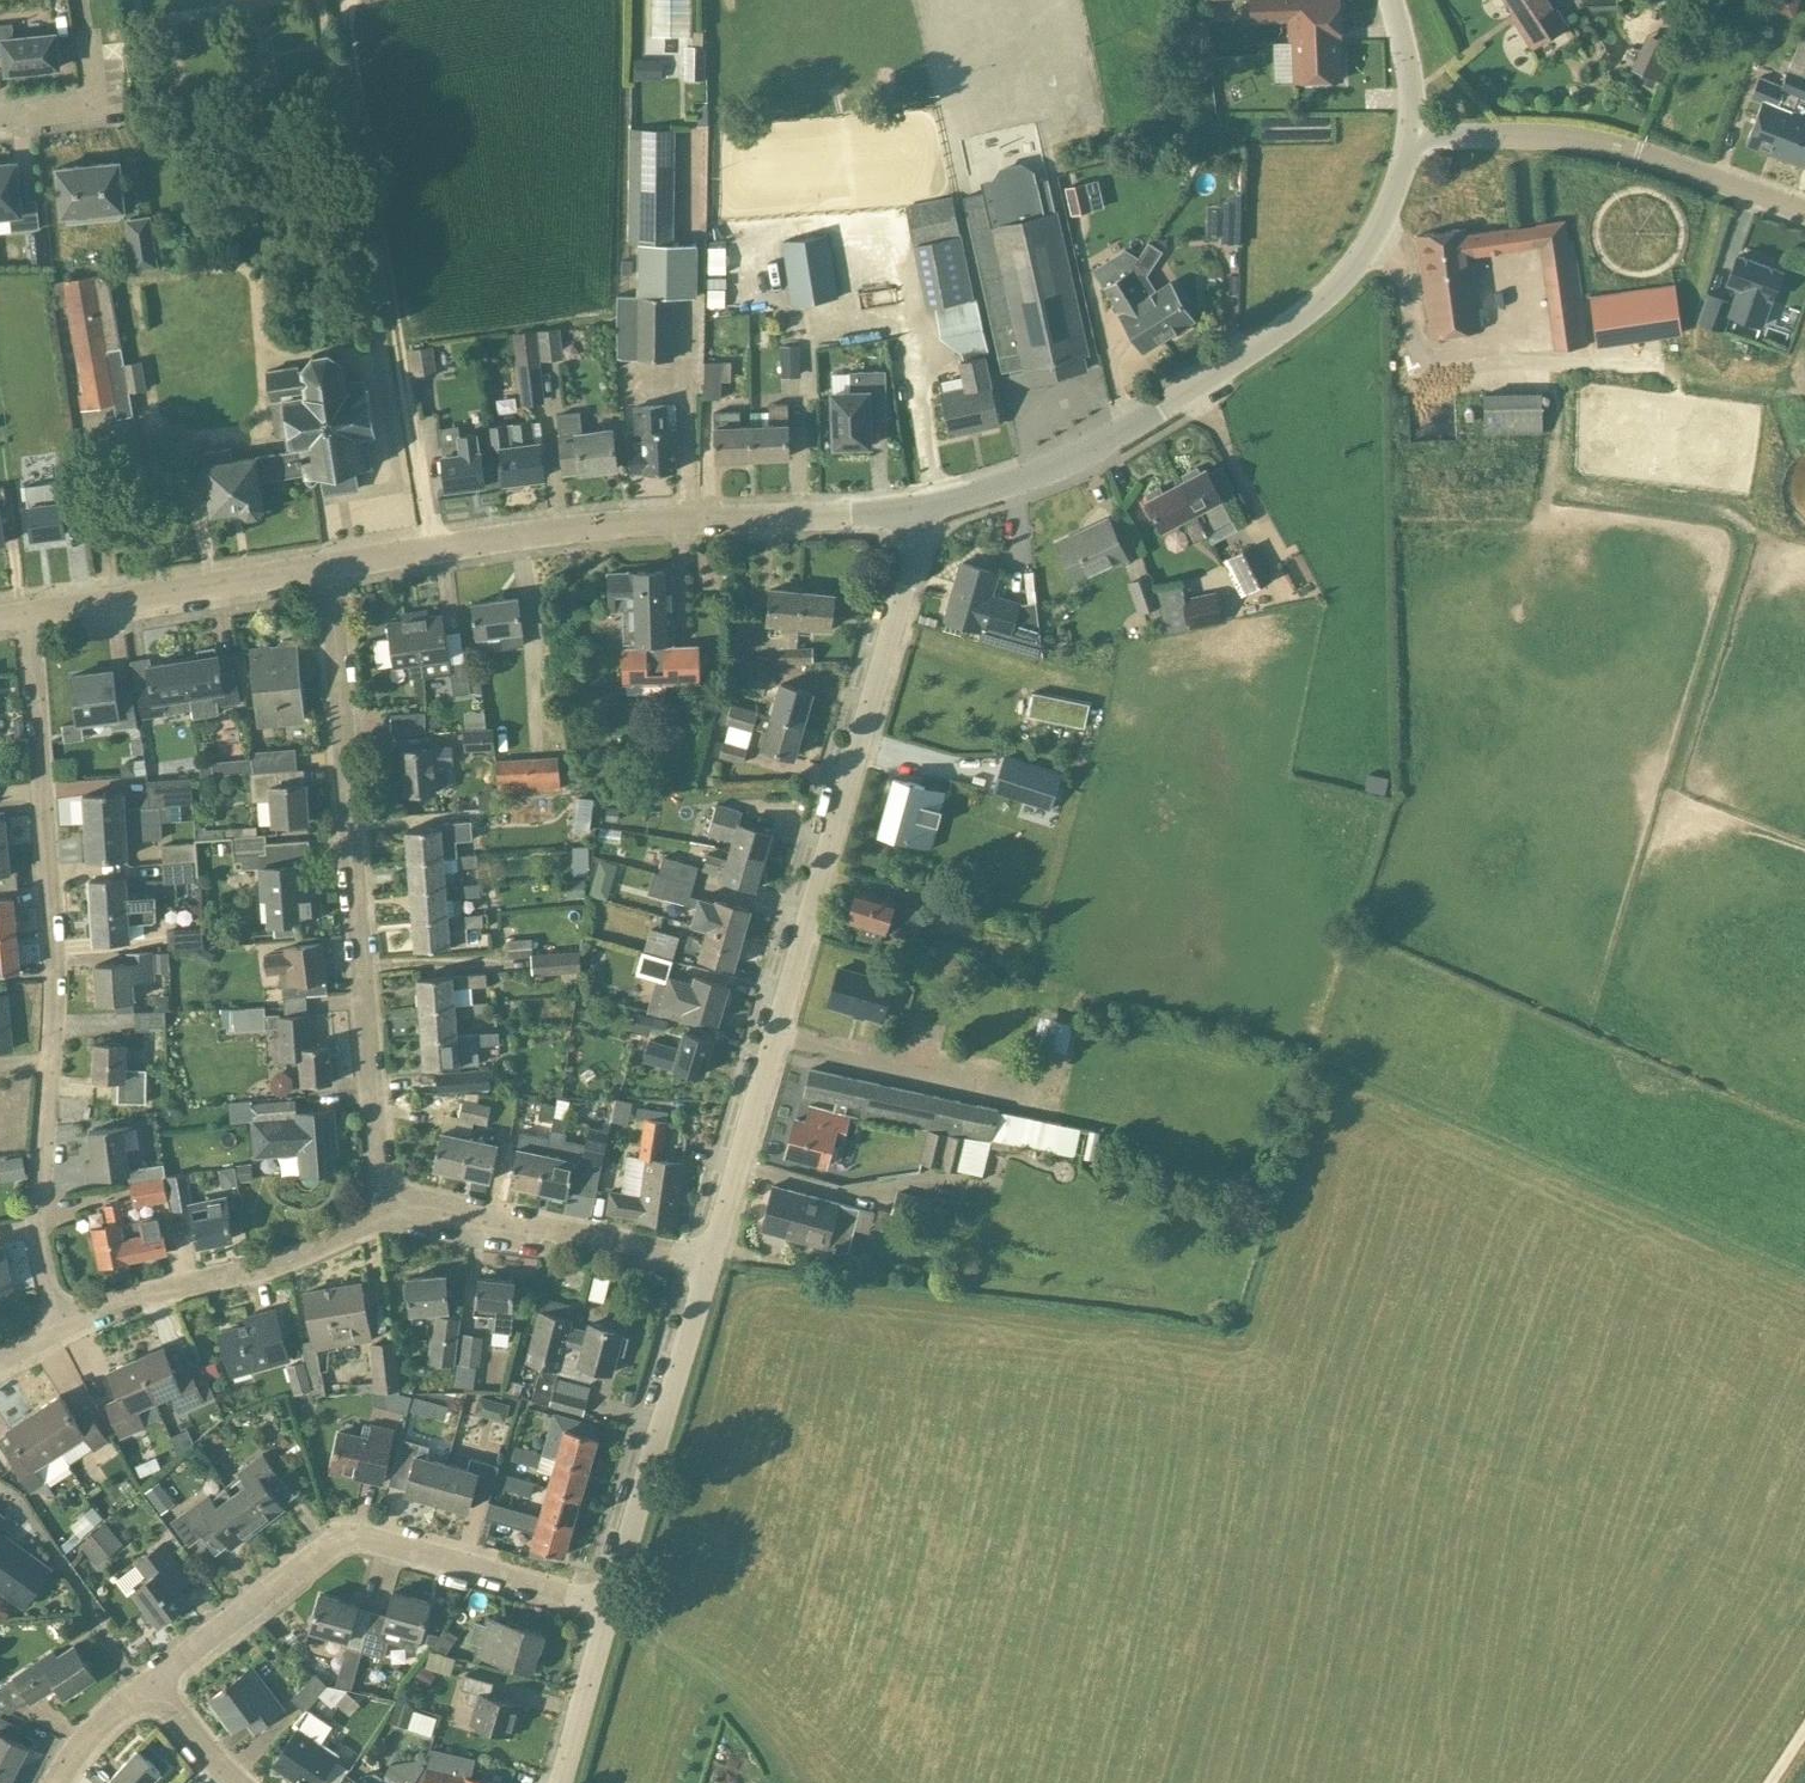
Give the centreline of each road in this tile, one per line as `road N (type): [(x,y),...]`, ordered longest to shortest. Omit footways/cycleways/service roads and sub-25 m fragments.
road 1 (residential): [(717,1258),(931,508)]
road 2 (residential): [(60,1328),(37,1222),(60,916),(37,608)]
road 3 (residential): [(384,1213),(339,560)]
road 4 (tertiary): [(931,508),(1008,488),(1100,448),(1335,296),(1368,259),(1409,165),(1414,136)]
road 5 (tertiary): [(339,560),(659,518),(931,508)]
road 6 (residential): [(145,1685),(347,1541),(607,1603)]
road 7 (unclassified): [(1414,136),(1600,141),(1804,208)]
road 8 (residential): [(607,1603),(717,1258)]
road 9 (residential): [(60,1328),(137,1299),(305,1255),(384,1213)]
road 10 (residential): [(384,1213),(717,1258)]
road 11 (tertiary): [(37,608),(339,560)]
road 12 (residential): [(561,1782),(607,1603)]
road 13 (residential): [(88,34),(95,82),(88,107),(0,120)]
road 14 (tertiary): [(1414,136),(1415,90),(1394,0)]
road 15 (residential): [(56,1782),(103,1717),(145,1685)]
road 16 (residential): [(236,1782),(145,1685)]

